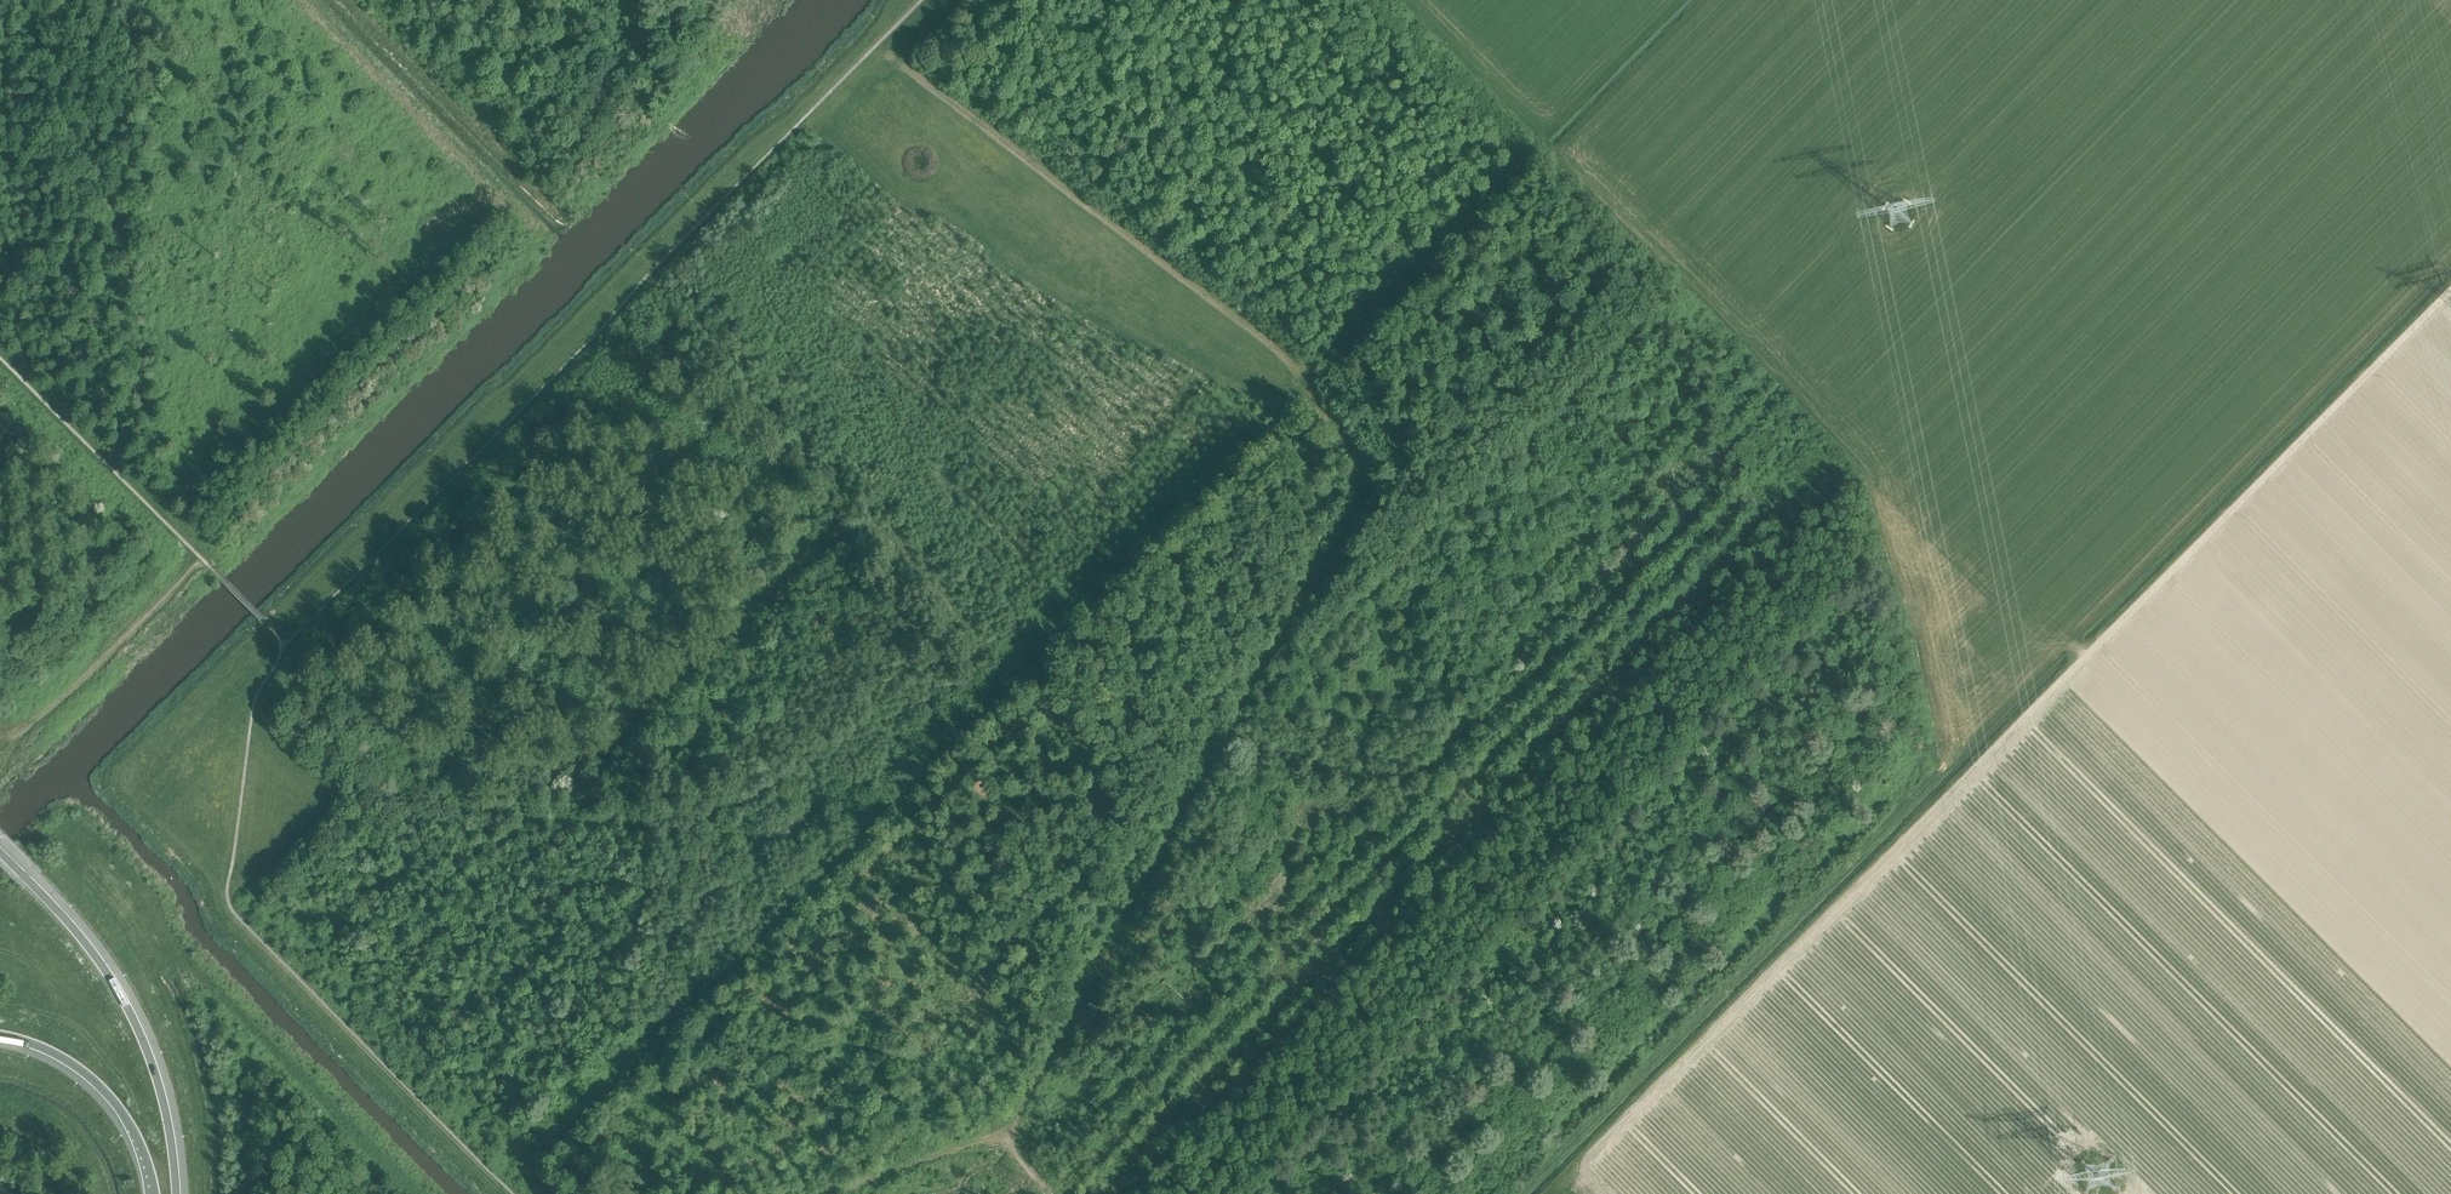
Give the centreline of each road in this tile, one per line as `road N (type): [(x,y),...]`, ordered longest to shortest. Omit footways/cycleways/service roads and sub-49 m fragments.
road 1 (track): [(878,45),(1279,348),(1352,447),(1356,470),(1353,502),(1018,1118),(1002,1135),(838,1193)]
road 2 (motorway): [(176,1193),(159,1082),(119,988),(79,931),(0,854)]
road 3 (motorway): [(0,1037),(34,1047),(97,1083),(133,1128),(156,1193)]
road 4 (track): [(48,710),(204,560)]

